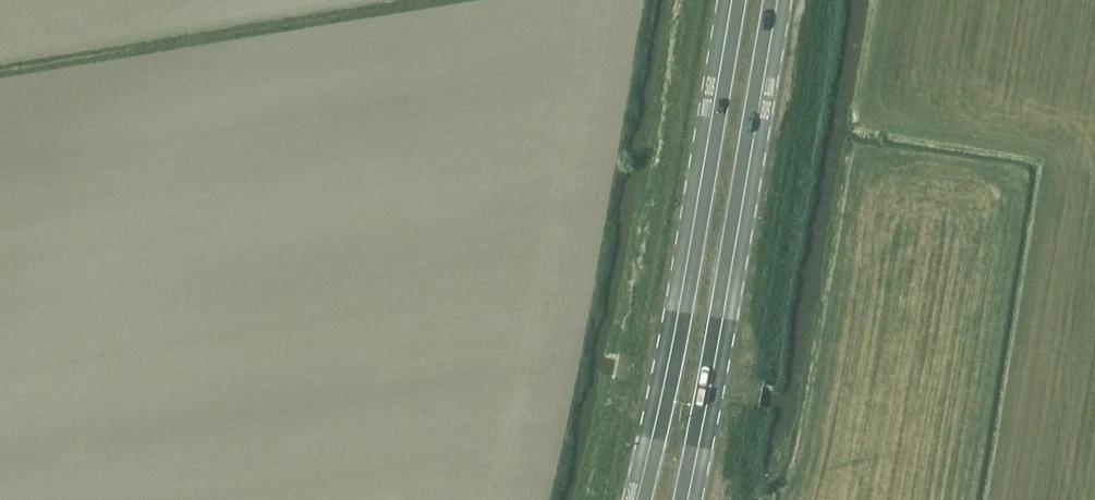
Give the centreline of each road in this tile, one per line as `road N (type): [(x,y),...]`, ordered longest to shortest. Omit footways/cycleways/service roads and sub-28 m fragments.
road 1 (primary): [(733,0),(672,357),(636,499)]
road 2 (primary): [(687,499),(778,0)]

